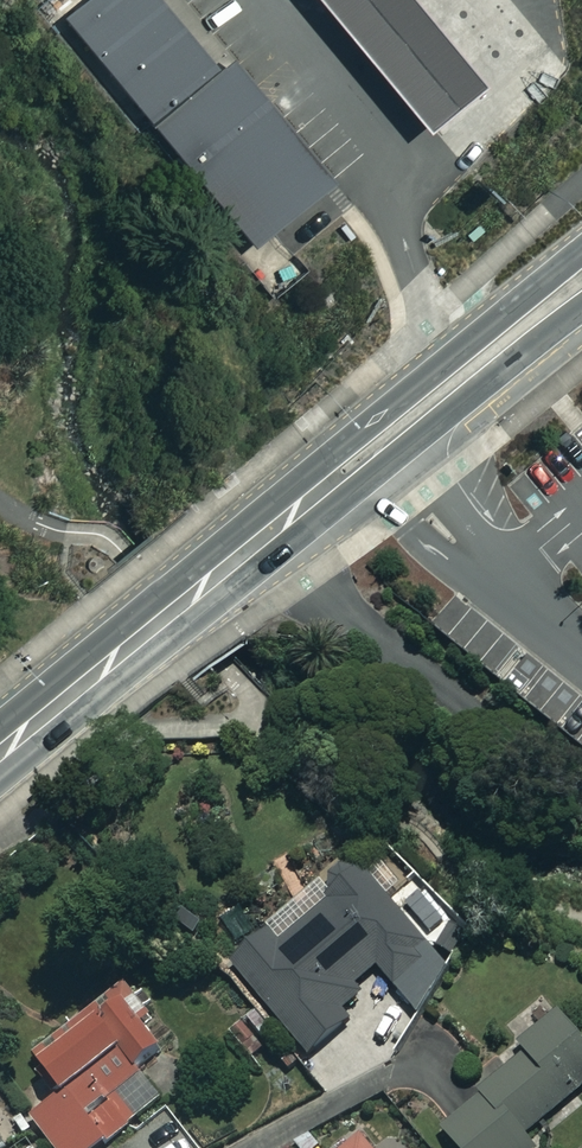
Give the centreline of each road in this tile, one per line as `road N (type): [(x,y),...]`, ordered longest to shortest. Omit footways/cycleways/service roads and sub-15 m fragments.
road 1 (residential): [(581,793),(257,545)]
road 2 (secondary): [(292,518),(327,460),(581,252)]
road 3 (secondary): [(581,306),(347,493),(292,518)]
road 4 (secondary): [(257,545),(0,754)]

